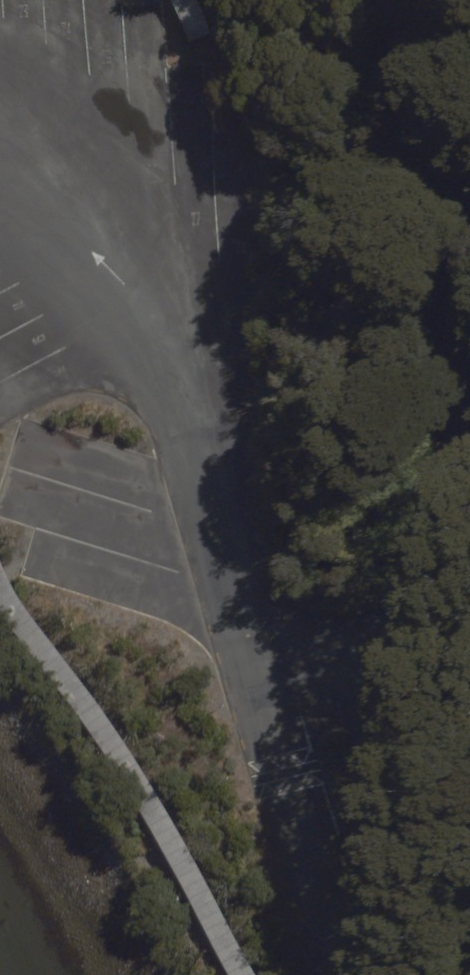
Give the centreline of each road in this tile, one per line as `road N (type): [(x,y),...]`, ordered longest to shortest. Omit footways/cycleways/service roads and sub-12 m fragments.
road 1 (trunk): [(407,0),(436,107),(440,355),(407,515),(361,648),(315,848)]
road 2 (trunk): [(315,848),(284,652),(196,343),(0,170)]
road 3 (trunk): [(327,974),(315,848)]

